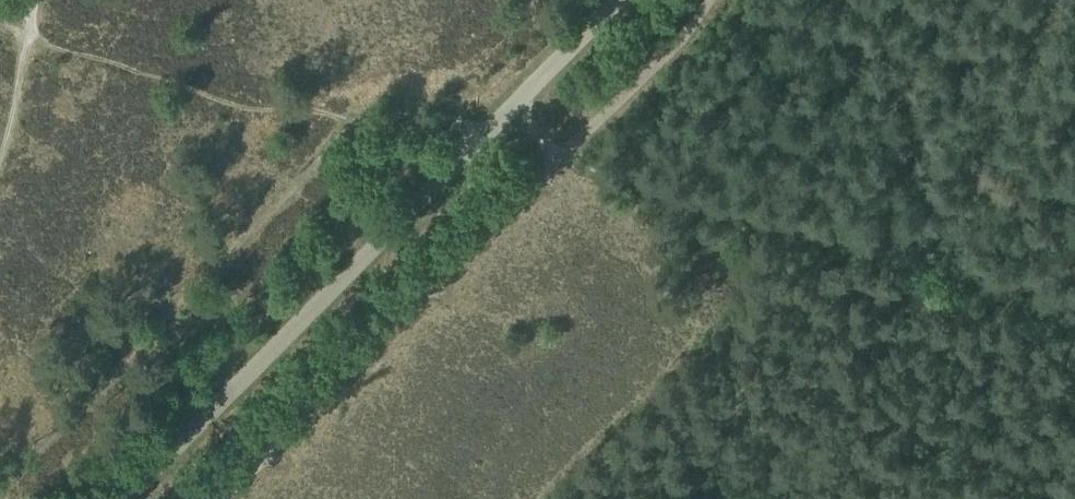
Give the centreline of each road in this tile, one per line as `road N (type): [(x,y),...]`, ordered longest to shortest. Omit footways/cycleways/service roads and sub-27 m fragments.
road 1 (unclassified): [(125,498),(618,0)]
road 2 (track): [(702,0),(509,210),(219,498)]
road 3 (track): [(1074,298),(488,131)]
road 4 (track): [(0,157),(31,34)]

